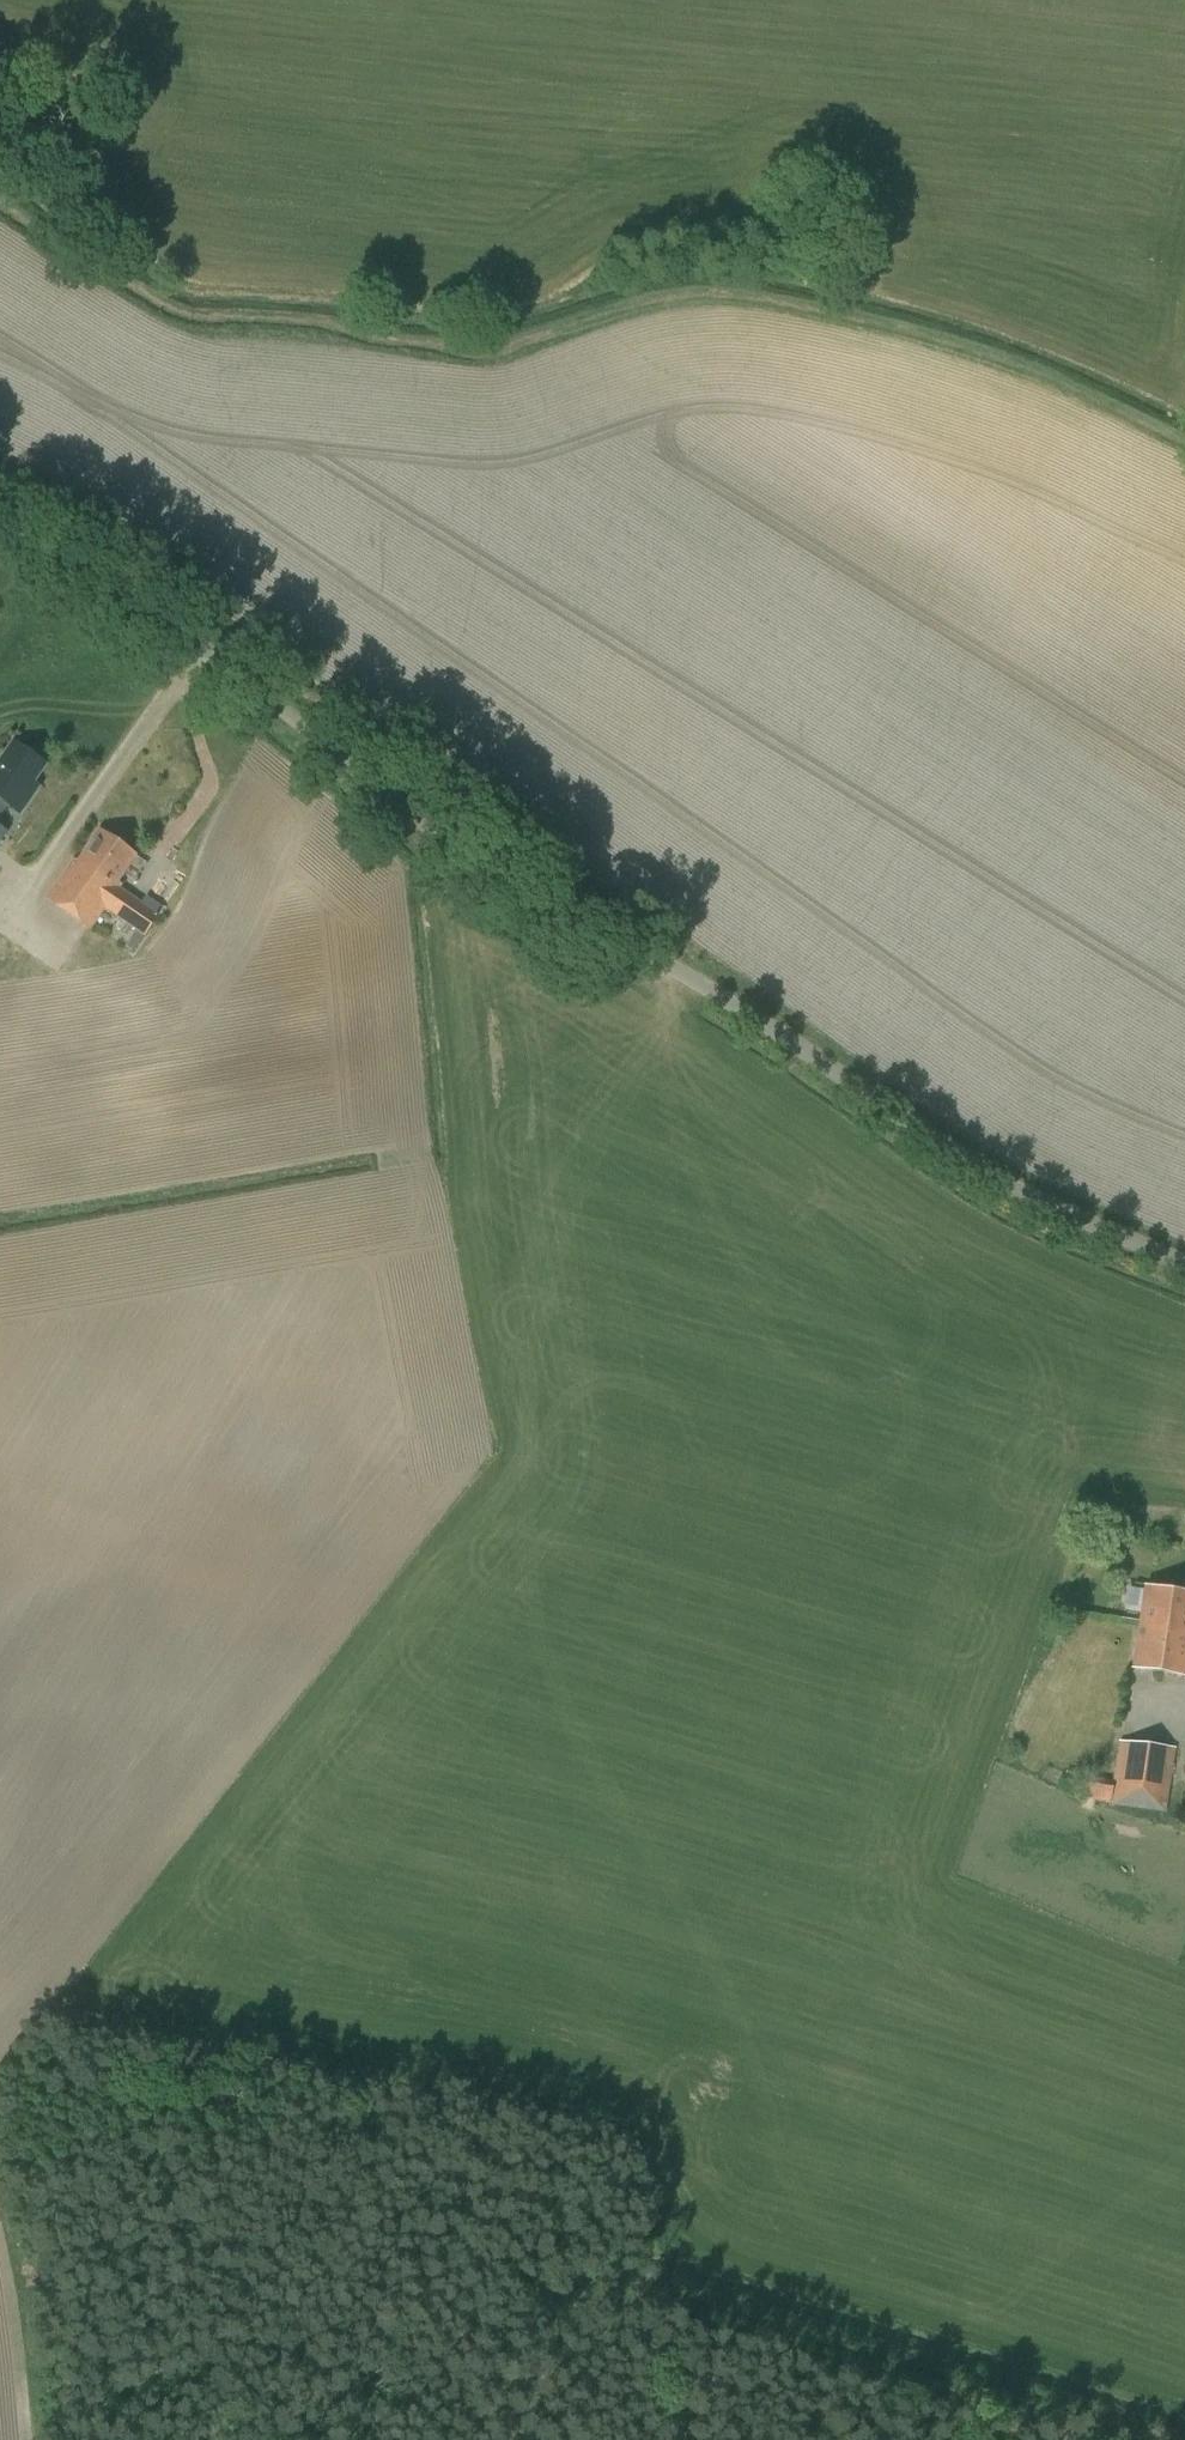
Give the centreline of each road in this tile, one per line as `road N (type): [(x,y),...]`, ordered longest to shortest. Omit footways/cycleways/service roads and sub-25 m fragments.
road 1 (unclassified): [(1184,1256),(996,1165),(764,1005),(474,829),(0,522)]

